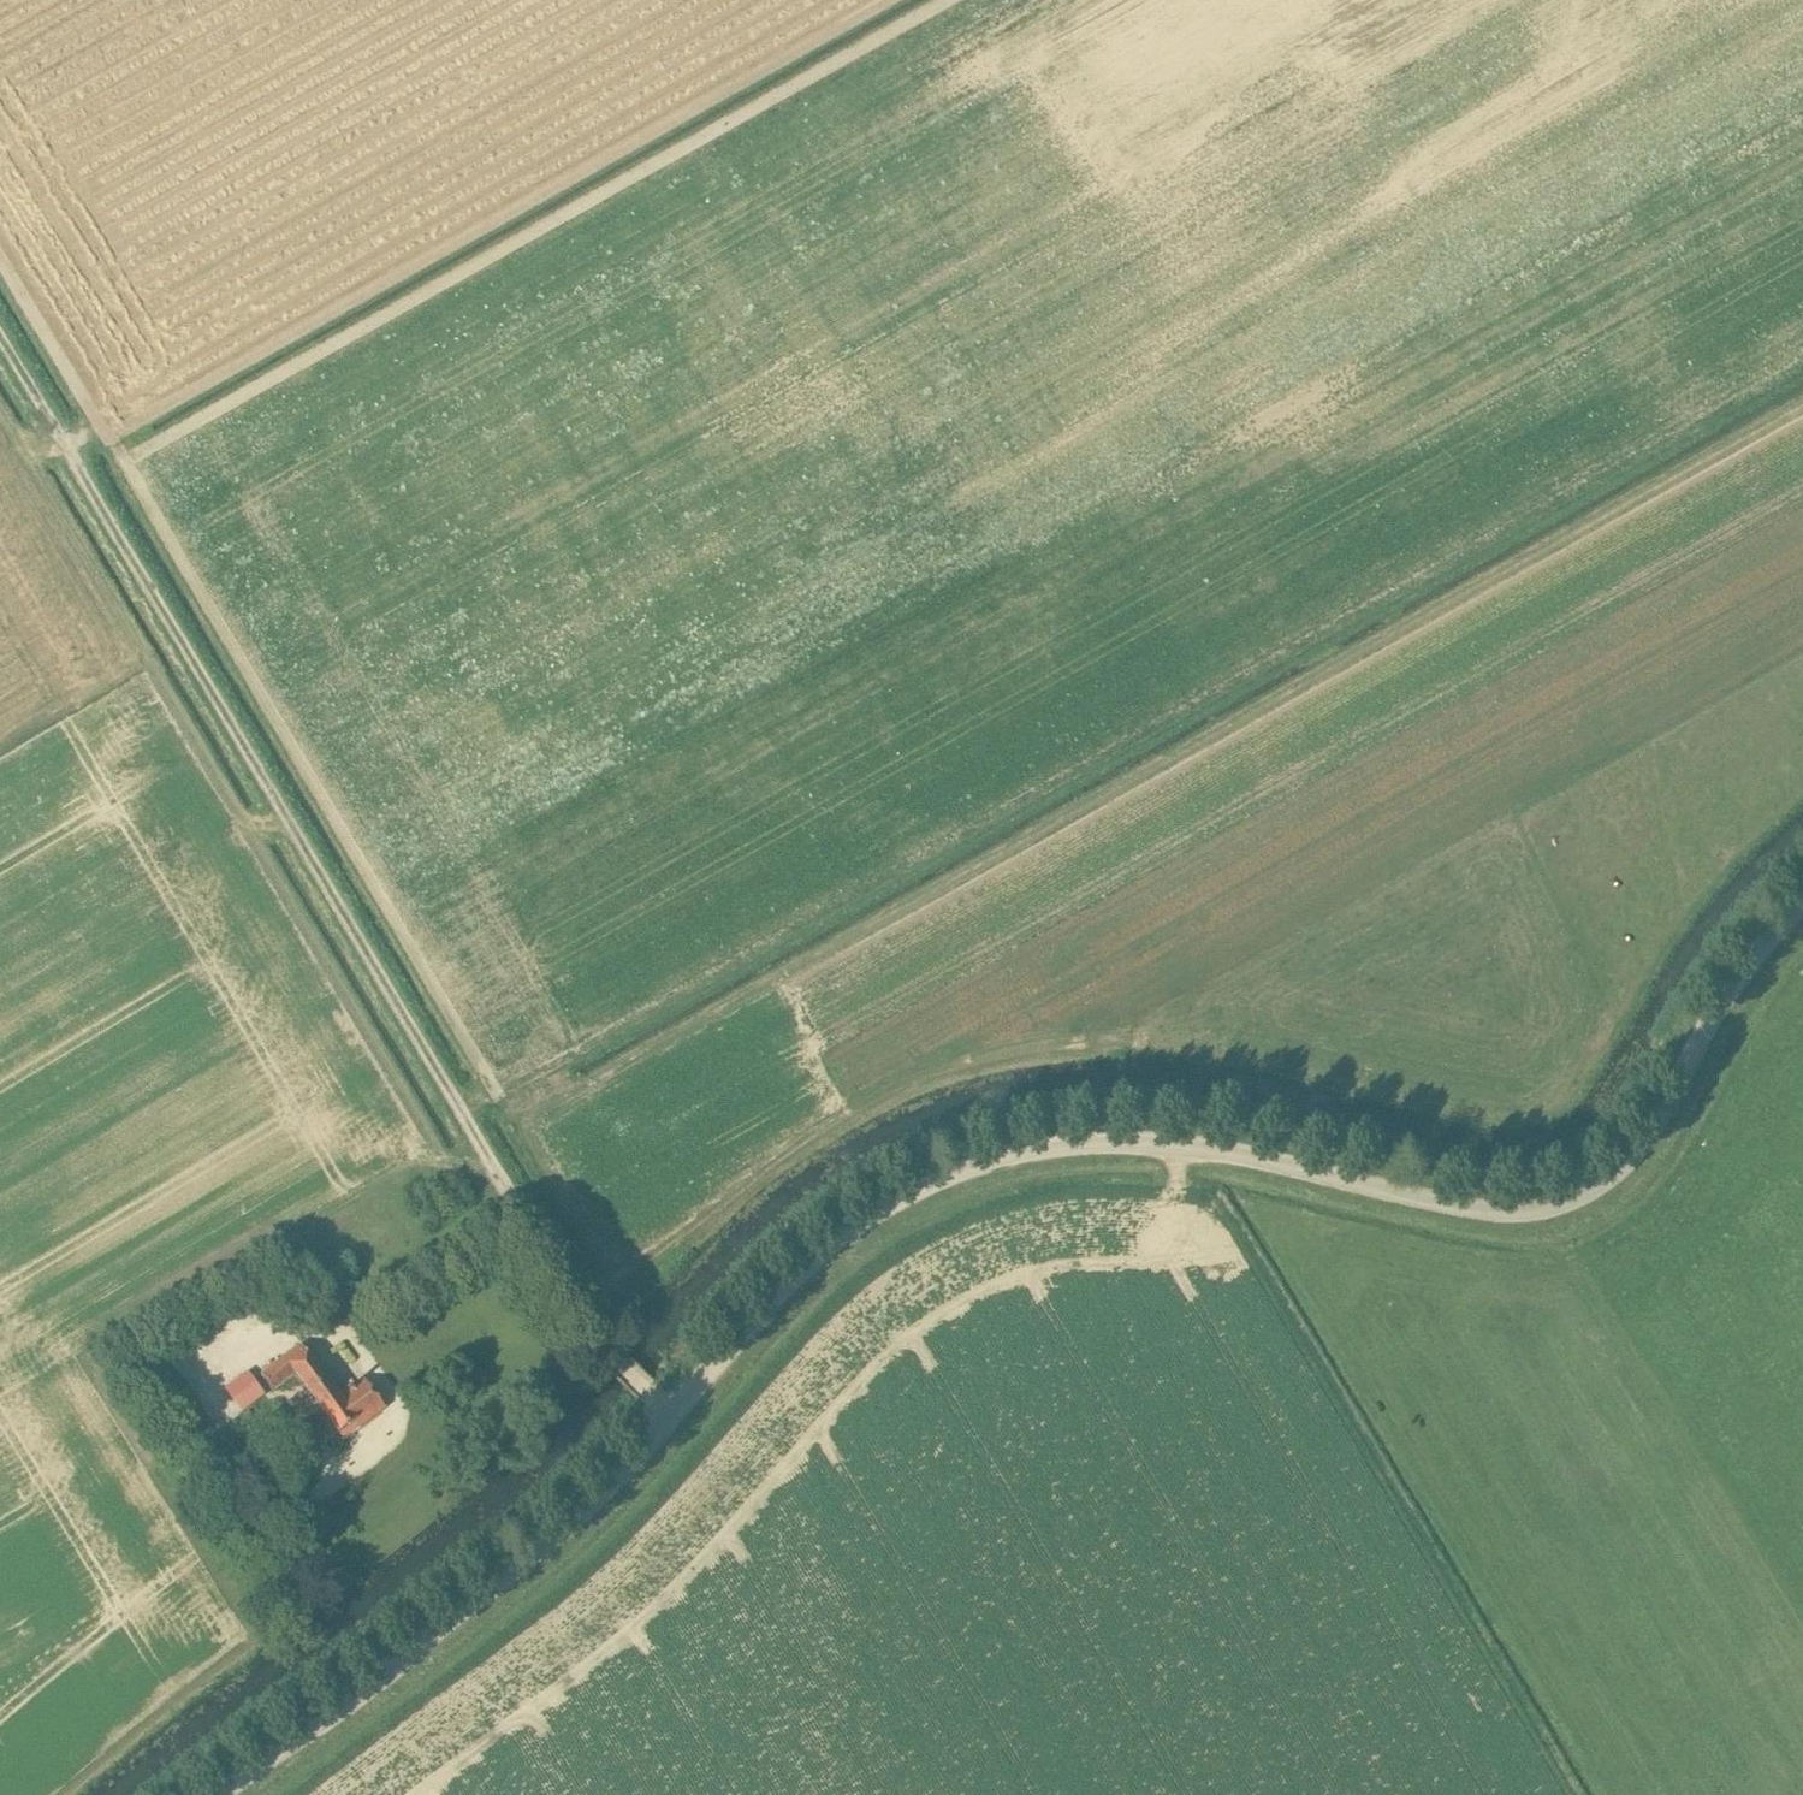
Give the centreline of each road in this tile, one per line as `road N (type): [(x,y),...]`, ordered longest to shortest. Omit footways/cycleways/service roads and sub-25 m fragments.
road 1 (unclassified): [(220,1794),(541,1548),(620,1475),(808,1262),(914,1189),(1005,1155),(1120,1139),(1201,1145),(1484,1210),(1570,1200),(1615,1171),(1650,1134),(1717,1009),(1802,902)]
road 2 (track): [(511,1189),(0,333)]

